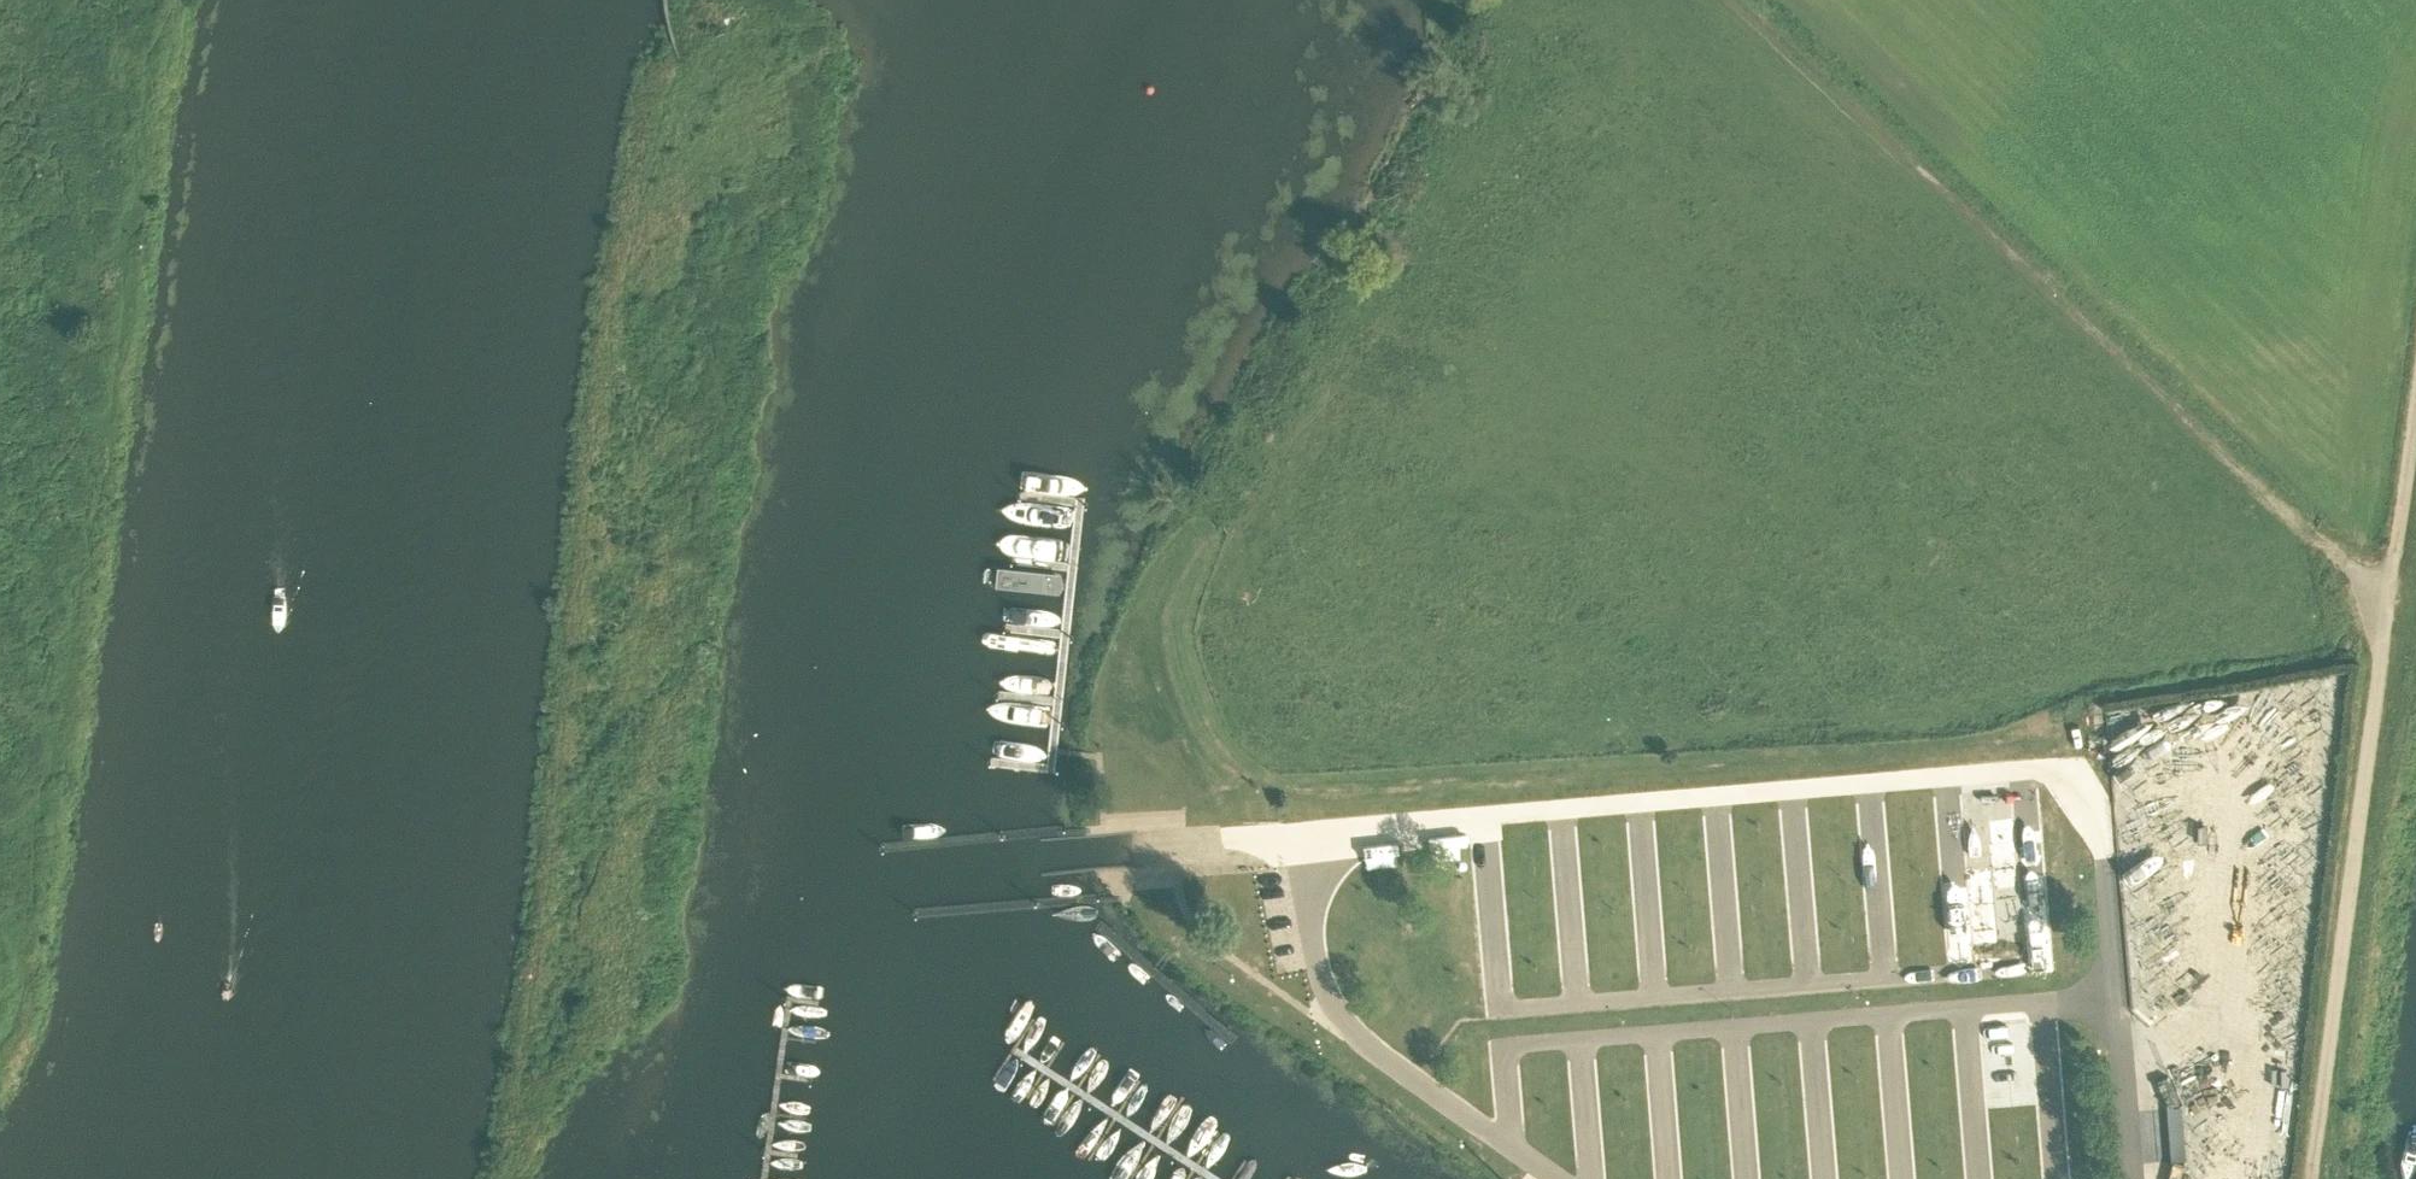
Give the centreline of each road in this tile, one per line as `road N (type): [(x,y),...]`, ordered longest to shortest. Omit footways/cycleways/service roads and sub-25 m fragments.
road 1 (track): [(2390,592),(2369,585),(1735,0)]

